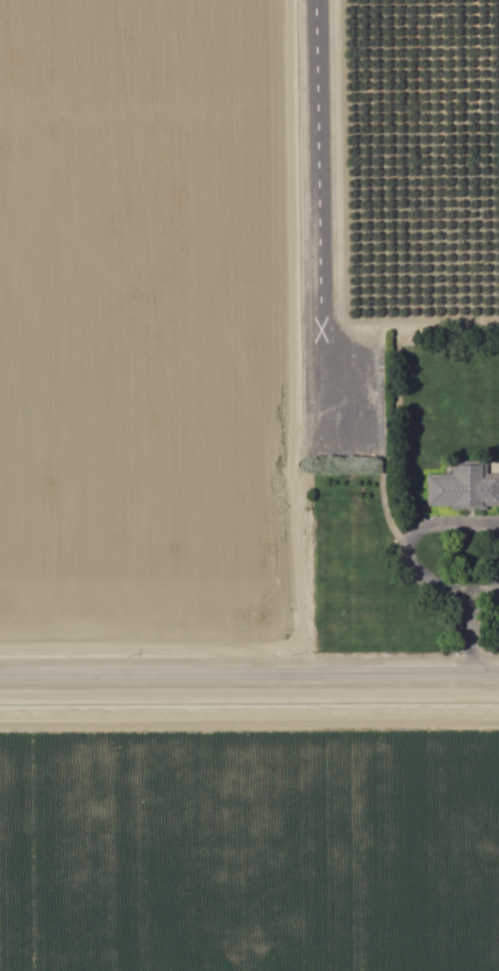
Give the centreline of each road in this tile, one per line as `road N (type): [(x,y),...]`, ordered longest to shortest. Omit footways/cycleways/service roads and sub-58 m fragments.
road 1 (residential): [(0,675),(498,678)]

